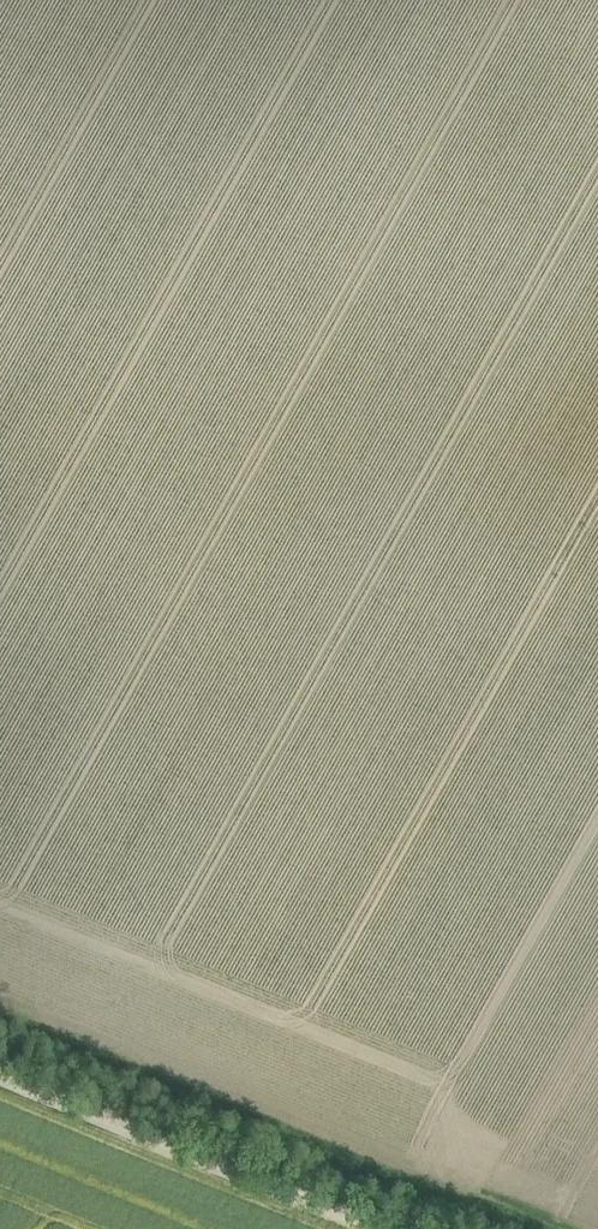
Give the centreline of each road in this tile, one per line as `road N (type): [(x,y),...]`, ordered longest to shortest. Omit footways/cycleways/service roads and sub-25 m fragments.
road 1 (track): [(368,1228),(0,1080)]

